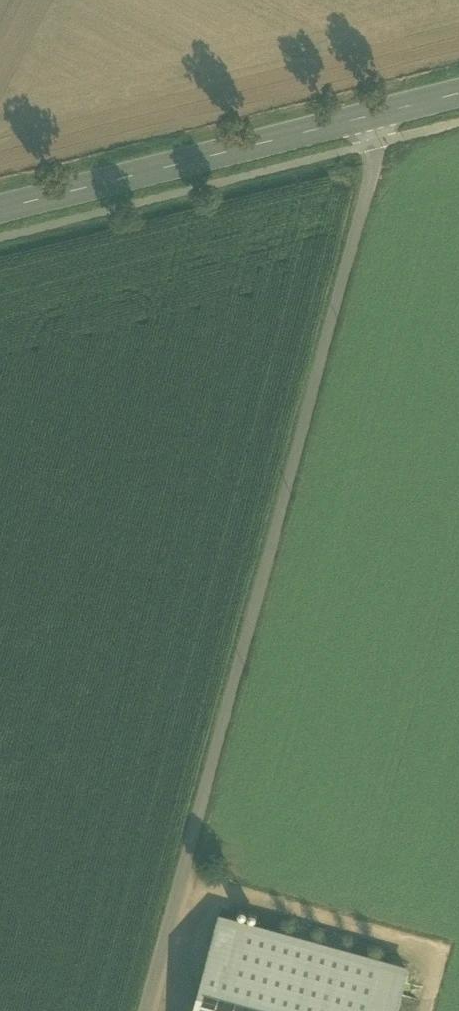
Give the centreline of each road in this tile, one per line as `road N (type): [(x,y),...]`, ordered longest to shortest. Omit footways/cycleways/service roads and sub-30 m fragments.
road 1 (unclassified): [(374,114),(377,152),(145,1010)]
road 2 (secondary): [(0,208),(374,114)]

